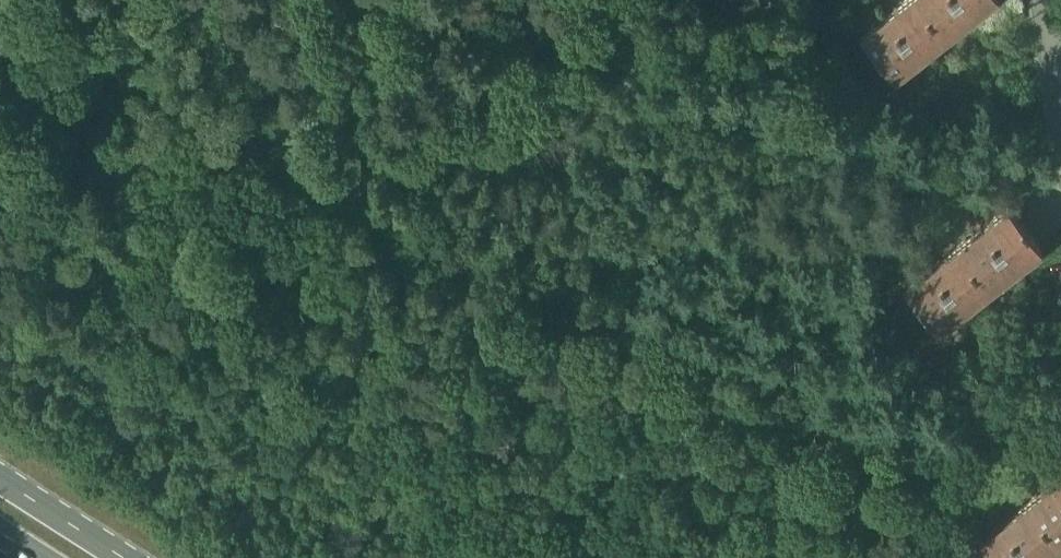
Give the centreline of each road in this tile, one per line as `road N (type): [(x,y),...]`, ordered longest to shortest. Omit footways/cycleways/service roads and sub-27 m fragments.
road 1 (primary): [(128,557),(0,475)]

